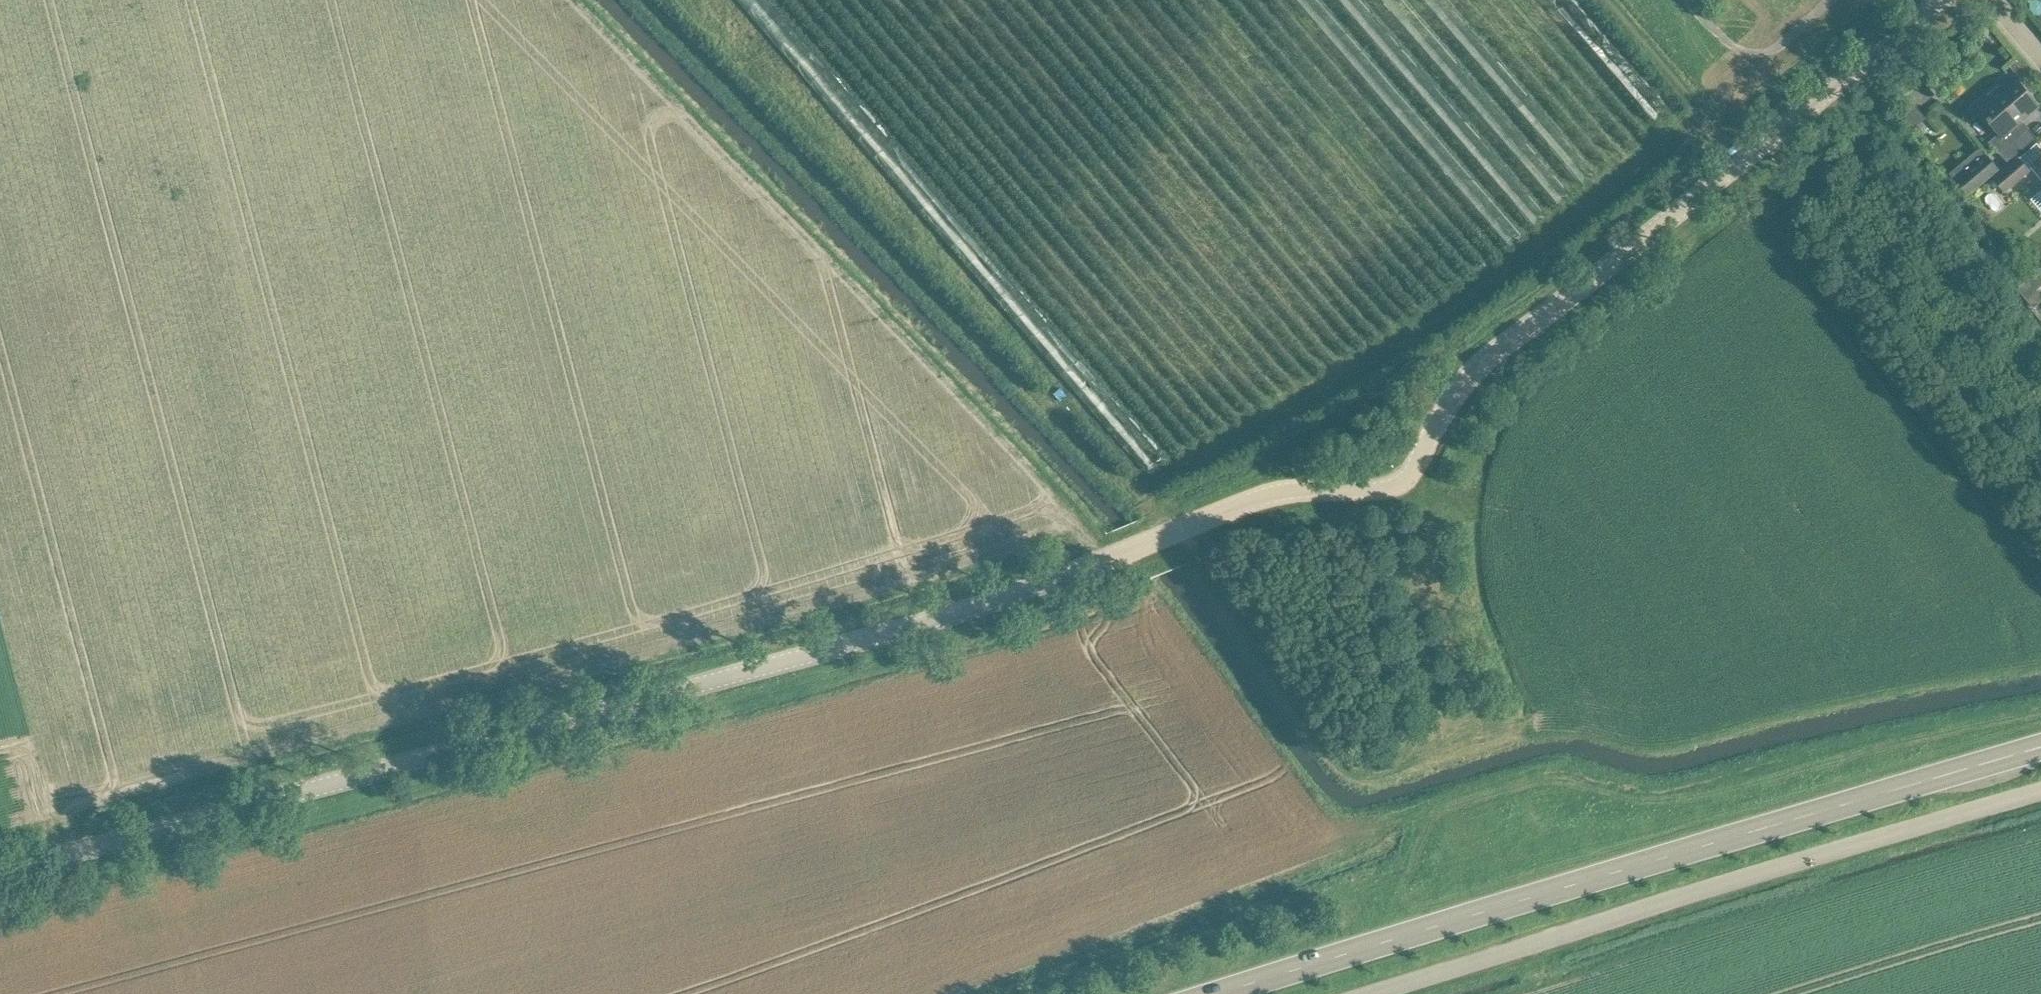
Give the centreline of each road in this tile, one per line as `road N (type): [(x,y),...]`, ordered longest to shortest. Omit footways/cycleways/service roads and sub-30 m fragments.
road 1 (unclassified): [(0,875),(949,615),(1259,498),(1400,482),(1473,371),(1763,145)]
road 2 (track): [(1171,533),(650,0)]
road 3 (secondary): [(1233,993),(1912,786)]
road 4 (unclassified): [(1373,993),(2040,791)]
road 5 (unclassified): [(1888,46),(1763,145)]
road 6 (secondary): [(2040,734),(1988,747),(1912,786)]
road 7 (secondary): [(1912,786),(1981,784),(2040,757)]

